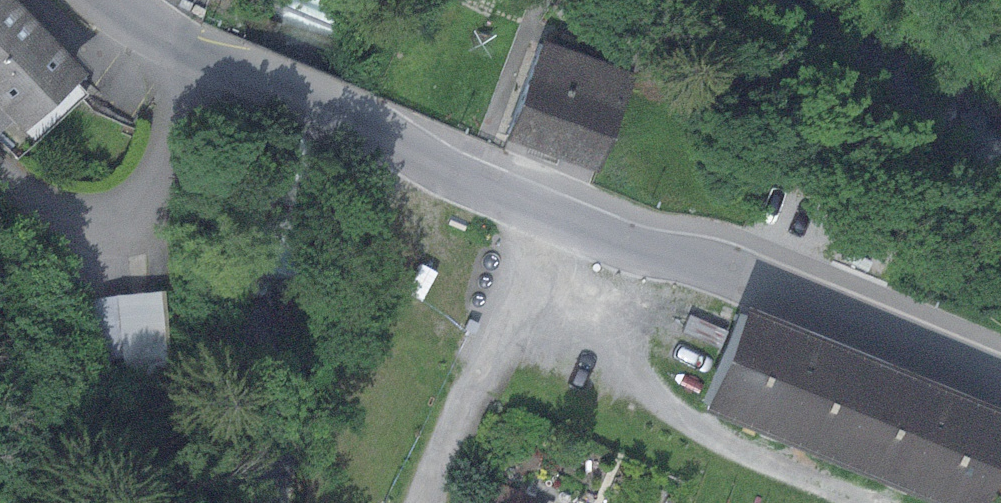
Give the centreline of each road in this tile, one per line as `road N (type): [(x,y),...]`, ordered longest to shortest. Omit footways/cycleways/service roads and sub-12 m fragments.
road 1 (unclassified): [(207,58),(383,130),(460,179),(615,242),(749,279),(1000,383)]
road 2 (track): [(866,502),(728,442),(663,399),(640,355),(615,242)]
road 3 (track): [(423,502),(555,217)]
road 4 (residential): [(207,58),(159,176),(133,204),(98,217),(63,214),(0,174)]

